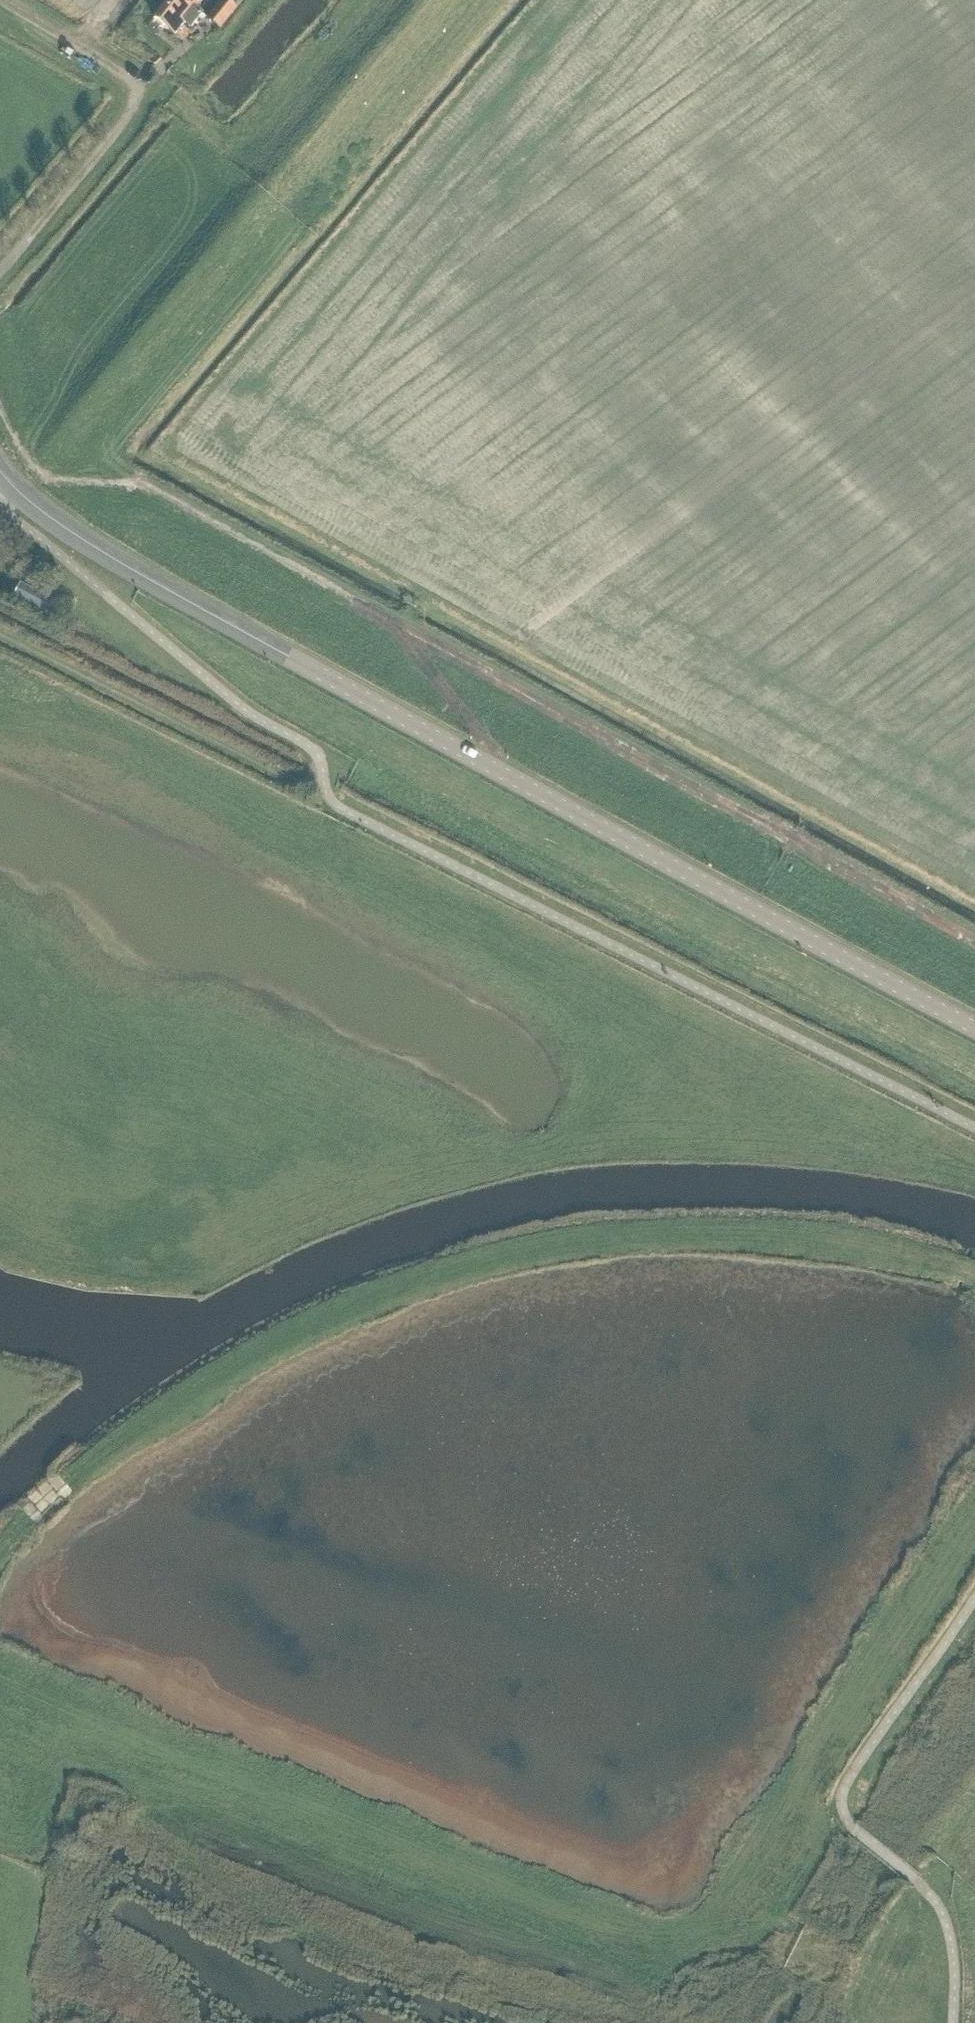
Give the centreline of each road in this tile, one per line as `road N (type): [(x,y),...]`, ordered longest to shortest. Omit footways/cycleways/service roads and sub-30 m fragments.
road 1 (tertiary): [(974,1026),(124,566),(0,472)]
road 2 (track): [(136,93),(128,116),(0,271)]
road 3 (track): [(136,93),(108,64),(0,2)]

